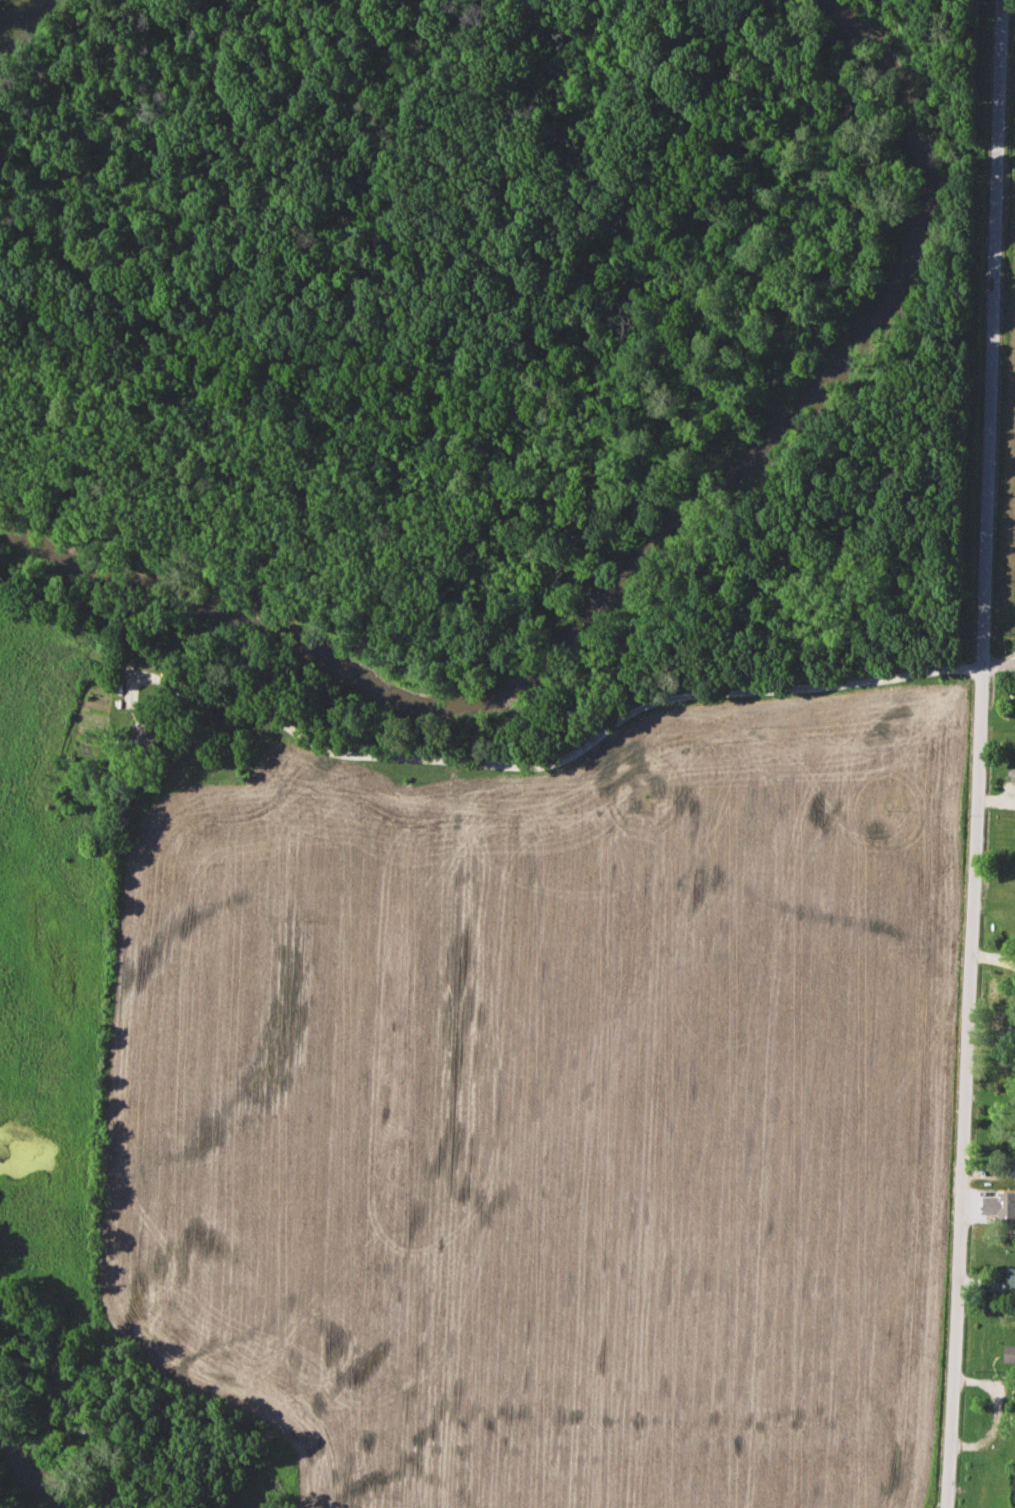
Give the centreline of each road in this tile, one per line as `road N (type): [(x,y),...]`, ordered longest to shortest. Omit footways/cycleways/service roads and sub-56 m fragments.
road 1 (residential): [(951,1507),(1003,0)]

